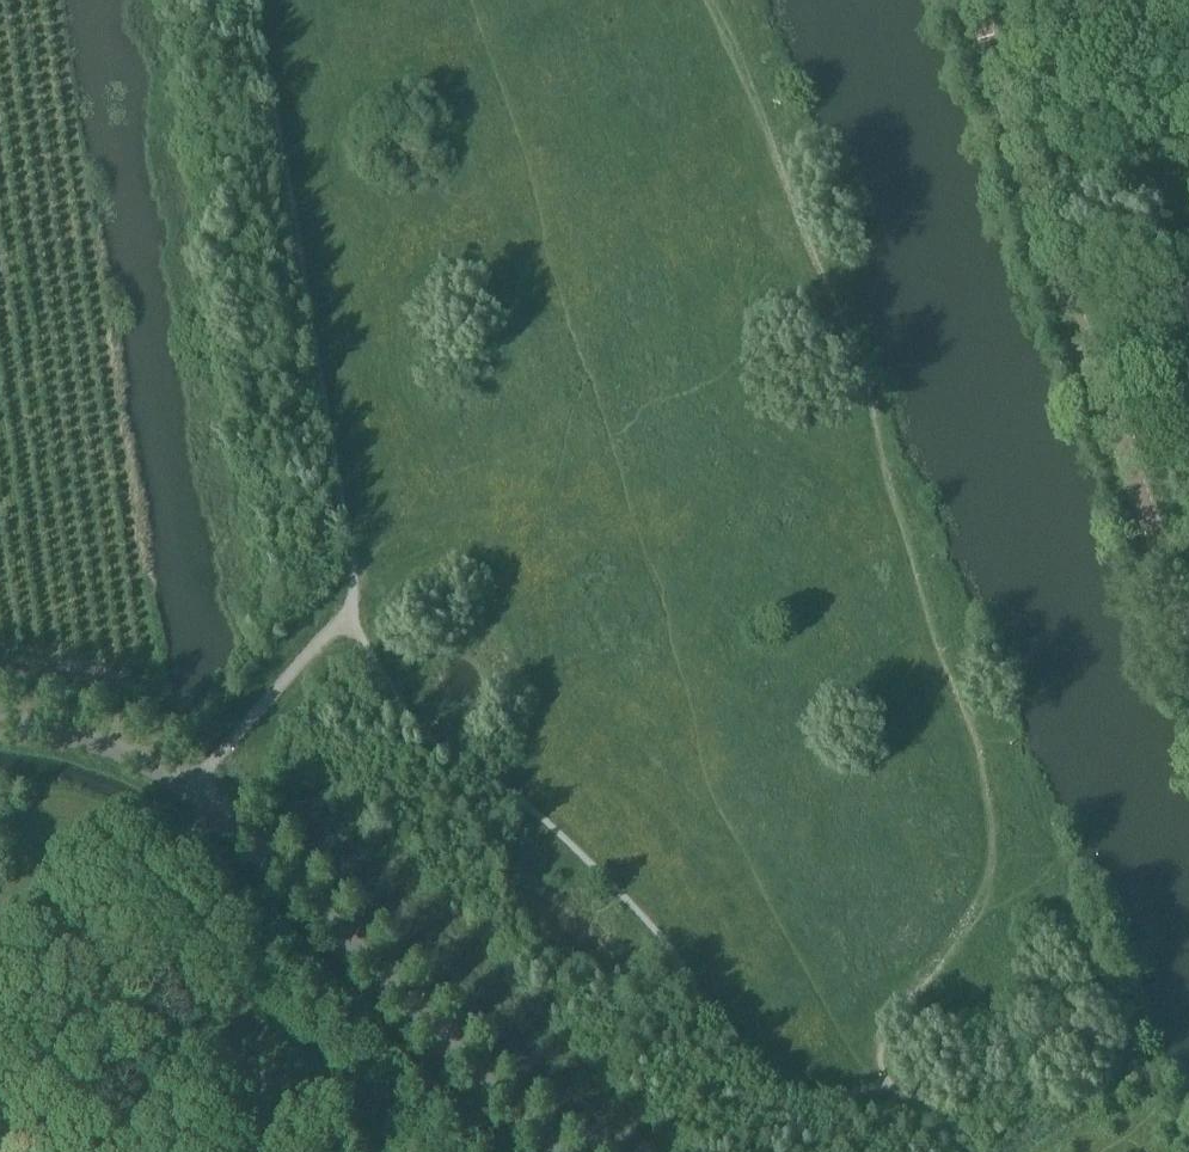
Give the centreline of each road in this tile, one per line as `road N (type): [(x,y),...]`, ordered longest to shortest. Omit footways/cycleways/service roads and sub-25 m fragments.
road 1 (unclassified): [(568,1151),(186,790),(92,740),(0,726)]
road 2 (tertiary): [(1188,622),(1064,287),(973,0)]

